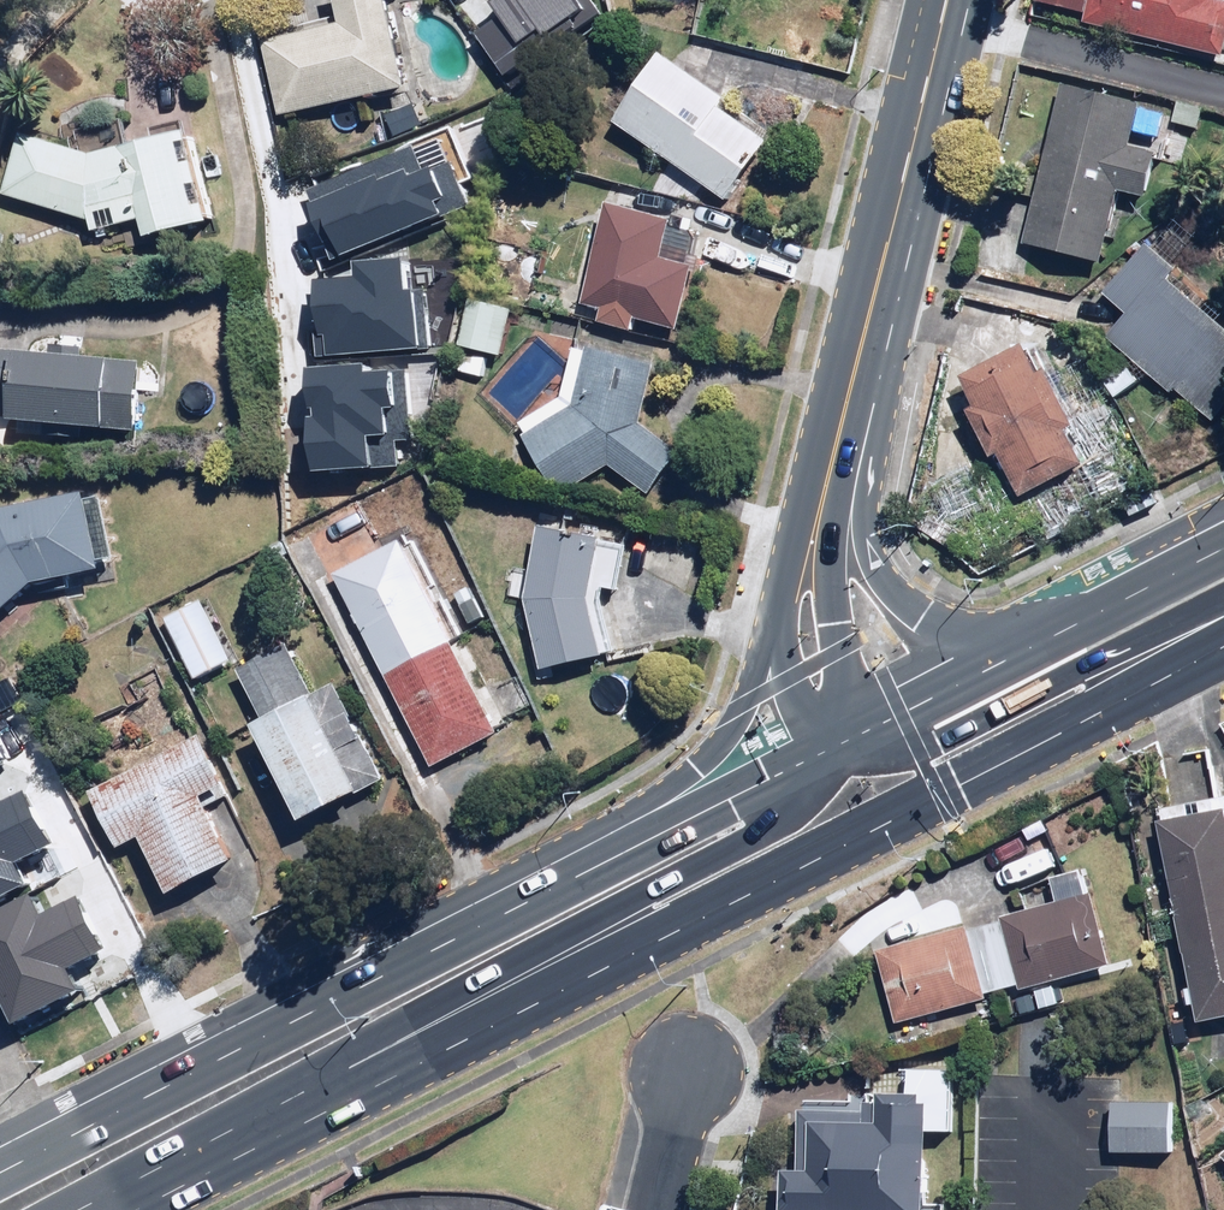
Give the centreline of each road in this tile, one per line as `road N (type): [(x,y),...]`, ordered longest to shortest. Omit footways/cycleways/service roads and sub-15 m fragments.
road 1 (primary): [(1223,642),(314,1121)]
road 2 (primary): [(0,1181),(608,865)]
road 3 (primary): [(847,739),(782,814),(343,1061),(314,1121)]
road 4 (secondary): [(943,0),(833,458)]
road 5 (primary): [(1223,597),(930,747),(847,739)]
road 6 (primary): [(608,865),(724,733),(782,601)]
road 7 (primary): [(833,458),(865,557),(909,618),(965,646),(1024,649)]
road 8 (secondary): [(833,458),(832,589),(847,739)]
road 9 (primary): [(608,865),(847,739)]
road 10 (primary): [(1024,649),(1223,545)]
road 11 (primary): [(847,739),(1024,649)]
road 12 (primary): [(314,1121),(142,1209)]
road 13 (secondary): [(847,739),(800,714),(785,668),(782,601)]
road 14 (residential): [(658,1209),(697,1059)]
road 15 (secondary): [(782,601),(833,458)]

